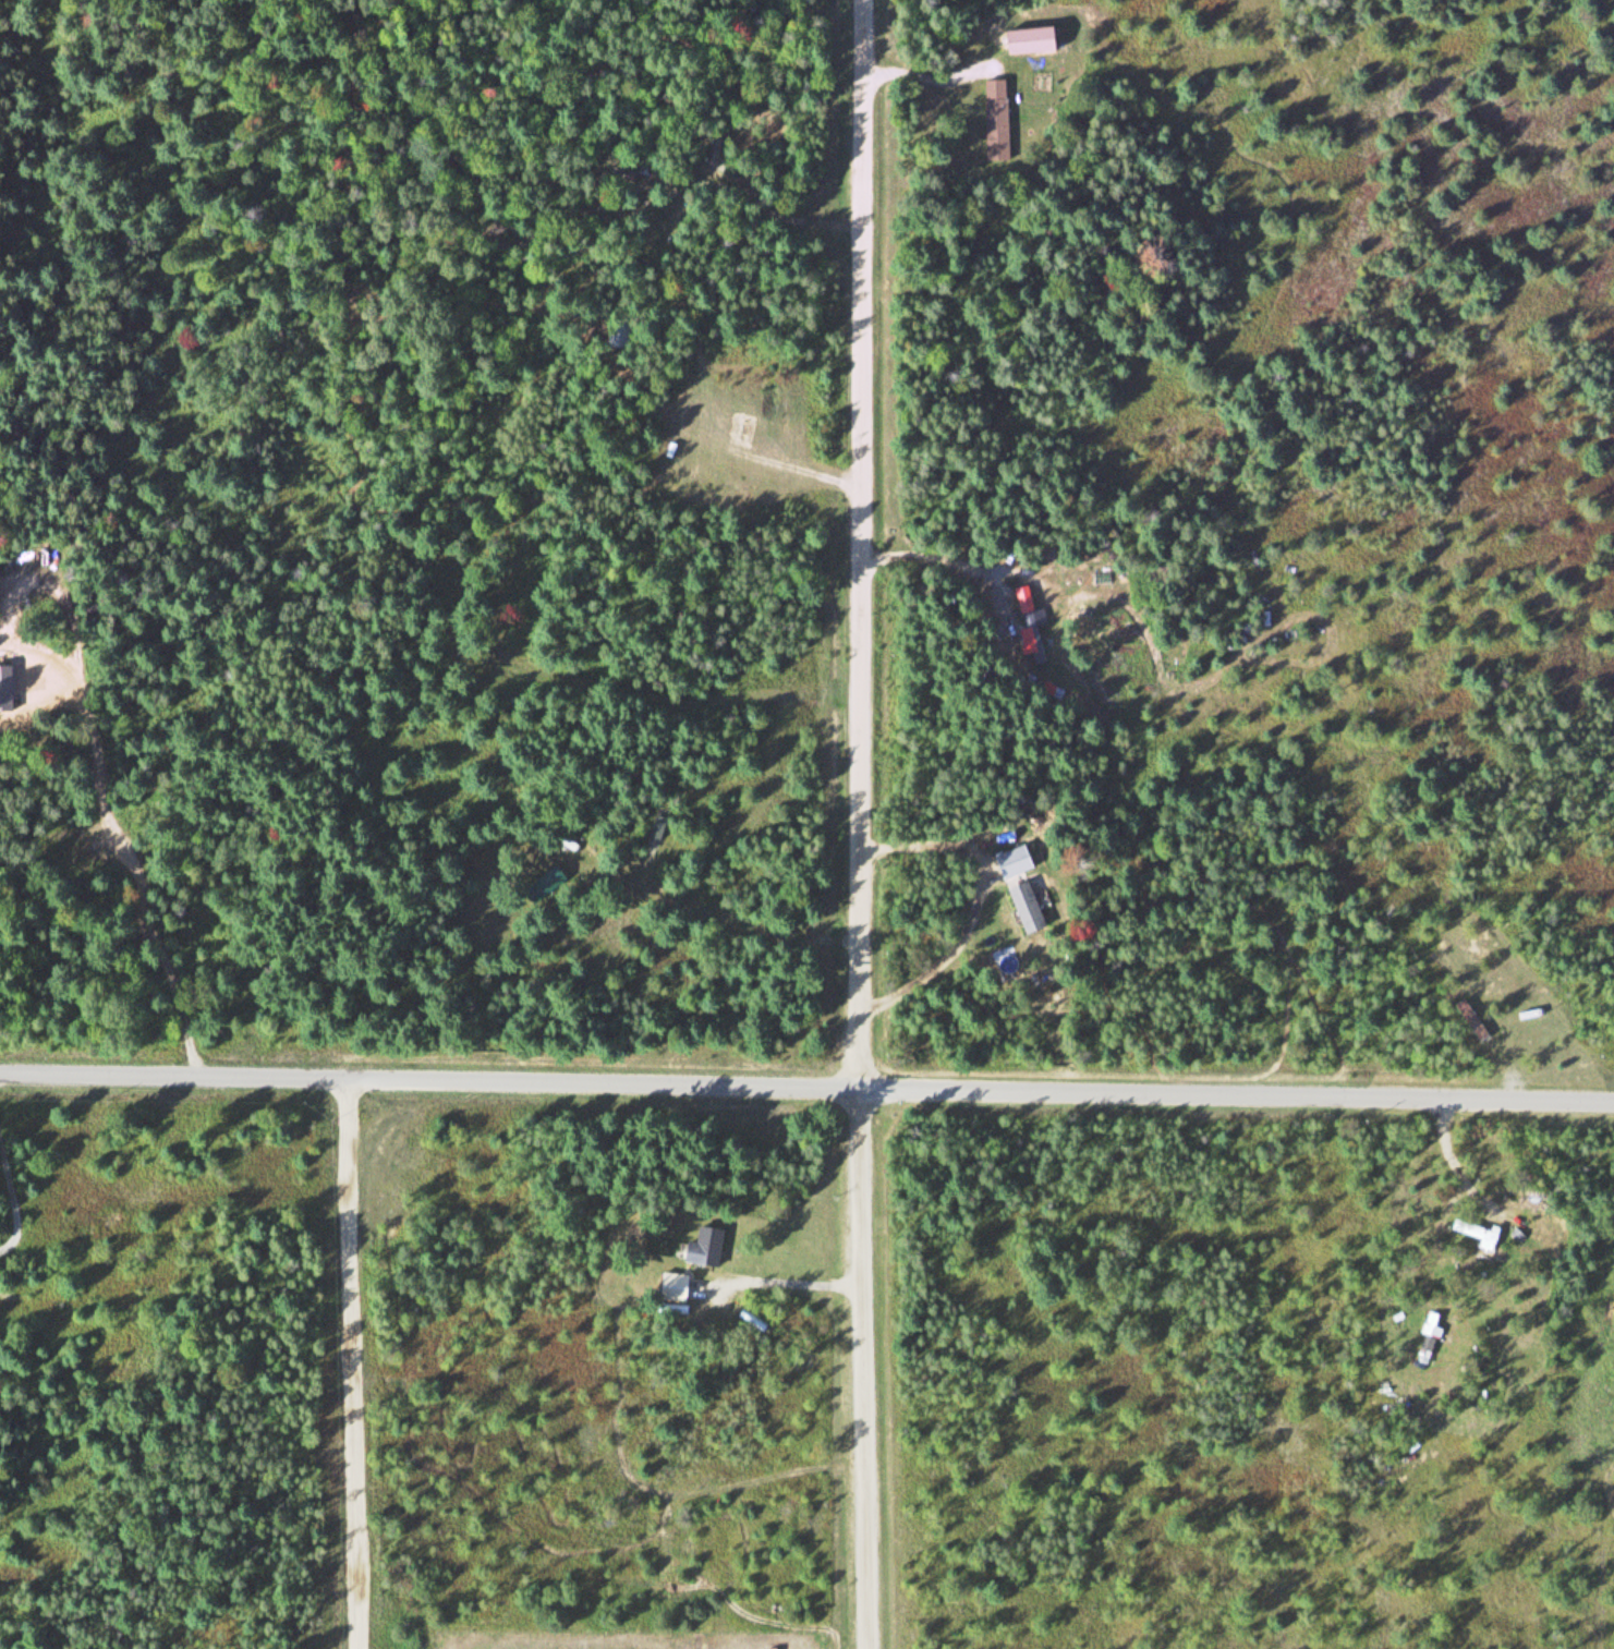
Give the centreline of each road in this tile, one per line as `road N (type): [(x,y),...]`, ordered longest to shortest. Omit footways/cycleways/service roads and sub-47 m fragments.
road 1 (residential): [(1613,1109),(0,1075)]
road 2 (residential): [(861,1092),(867,0)]
road 3 (residential): [(365,1648),(349,1079)]
road 4 (residential): [(861,1092),(869,1648)]

